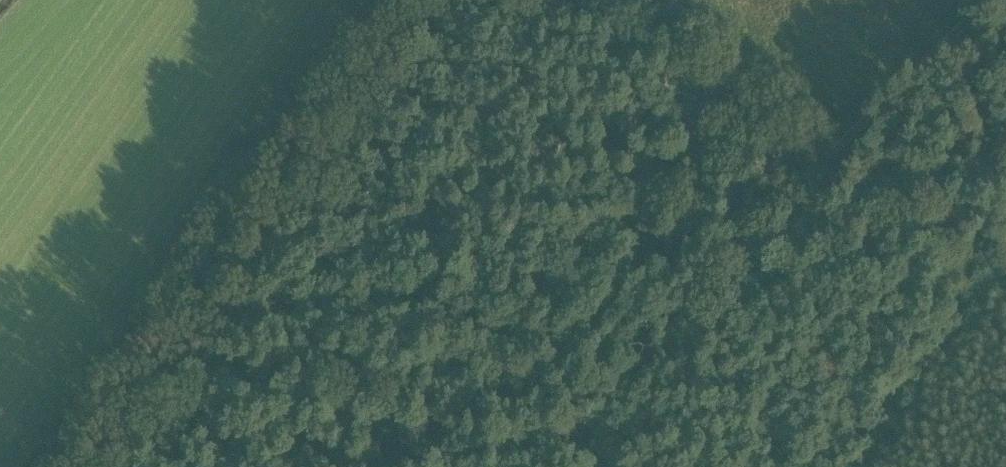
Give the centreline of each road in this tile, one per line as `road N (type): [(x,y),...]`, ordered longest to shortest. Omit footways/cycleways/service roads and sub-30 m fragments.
road 1 (track): [(1005,3),(812,182),(648,466)]
road 2 (track): [(812,182),(613,0)]

